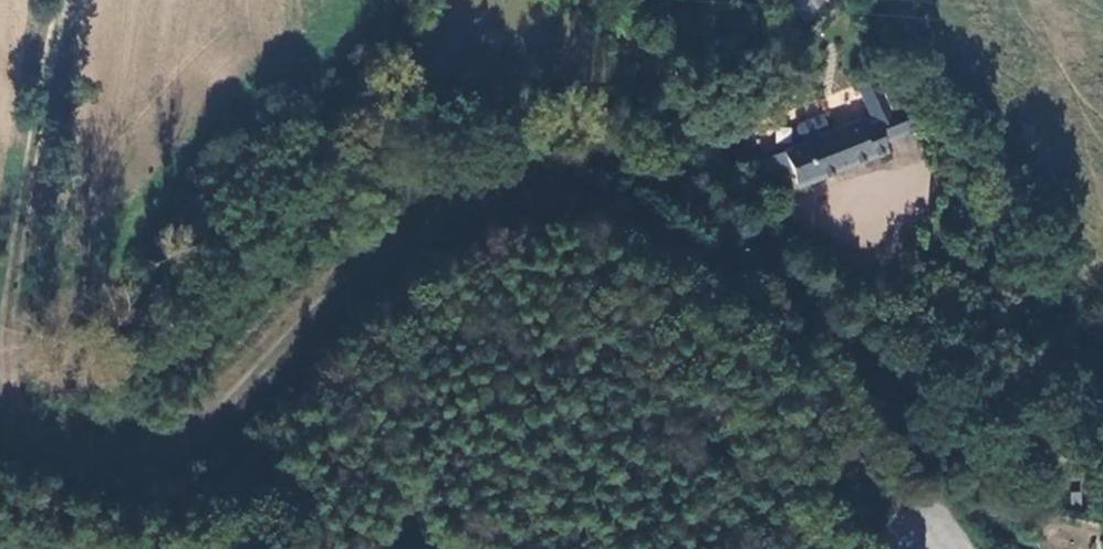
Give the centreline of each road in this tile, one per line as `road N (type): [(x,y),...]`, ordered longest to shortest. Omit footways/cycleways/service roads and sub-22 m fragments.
road 1 (track): [(890,514),(717,288),(672,246),(568,207),(449,223),(385,253),(330,296),(189,441),(157,457),(93,466),(31,444),(8,387),(8,351),(64,0)]

